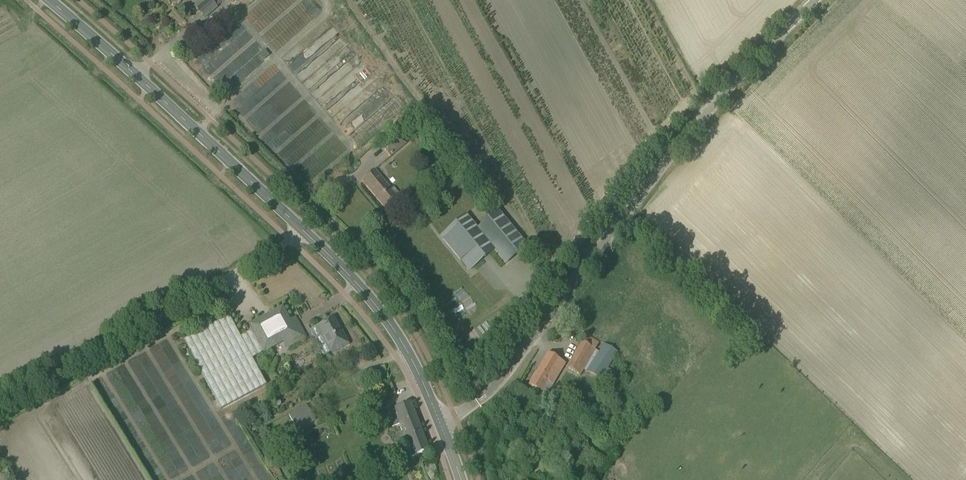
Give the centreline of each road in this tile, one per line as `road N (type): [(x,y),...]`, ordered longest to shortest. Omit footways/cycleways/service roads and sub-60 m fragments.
road 1 (secondary): [(440,423),(404,347),(360,286),(50,0)]
road 2 (unclassified): [(440,423),(494,386),(633,206),(819,0)]
road 3 (track): [(290,239),(0,405)]

